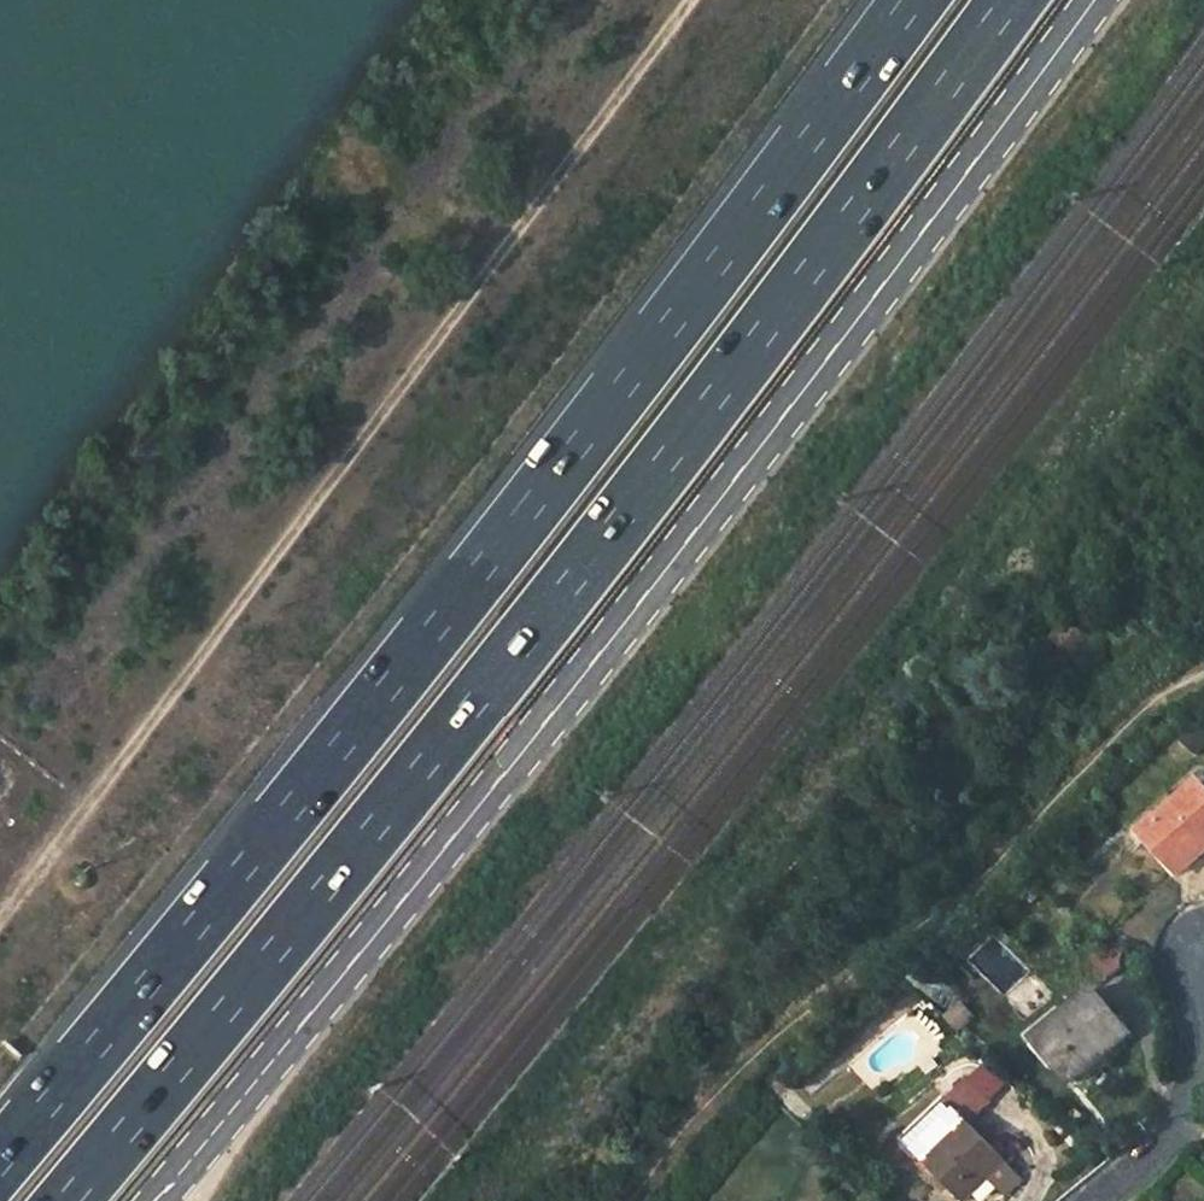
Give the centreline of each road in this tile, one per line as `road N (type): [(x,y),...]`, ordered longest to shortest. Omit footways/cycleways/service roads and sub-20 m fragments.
road 1 (motorway): [(66,1200),(585,565),(1011,0)]
road 2 (secondary): [(157,1200),(662,575),(1094,0)]
road 3 (motorway): [(912,0),(540,495),(0,1160)]
road 4 (track): [(0,920),(689,0)]
road 5 (residential): [(1099,1200),(1181,1109),(1203,1030)]

